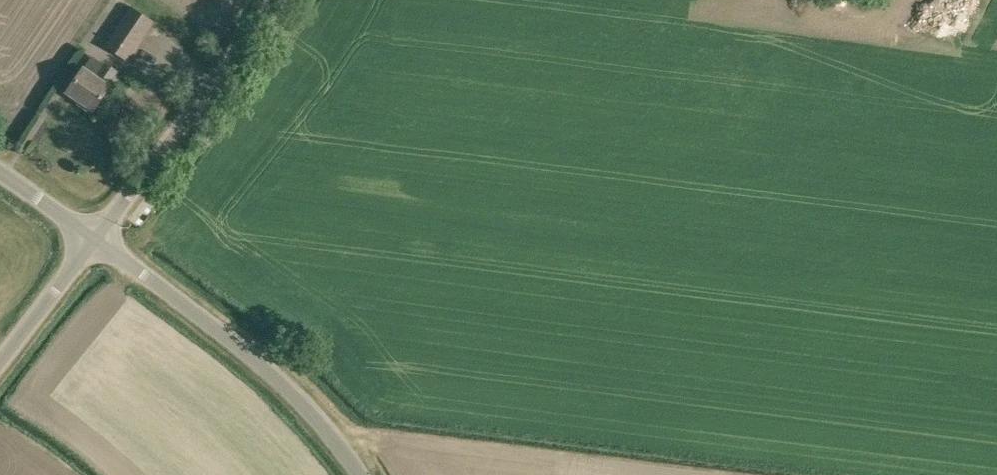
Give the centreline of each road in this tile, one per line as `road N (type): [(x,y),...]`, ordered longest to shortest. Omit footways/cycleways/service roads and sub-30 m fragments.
road 1 (unclassified): [(362,474),(277,379),(97,240)]
road 2 (unclassified): [(97,240),(273,0)]
road 3 (unclassified): [(0,366),(97,240)]

